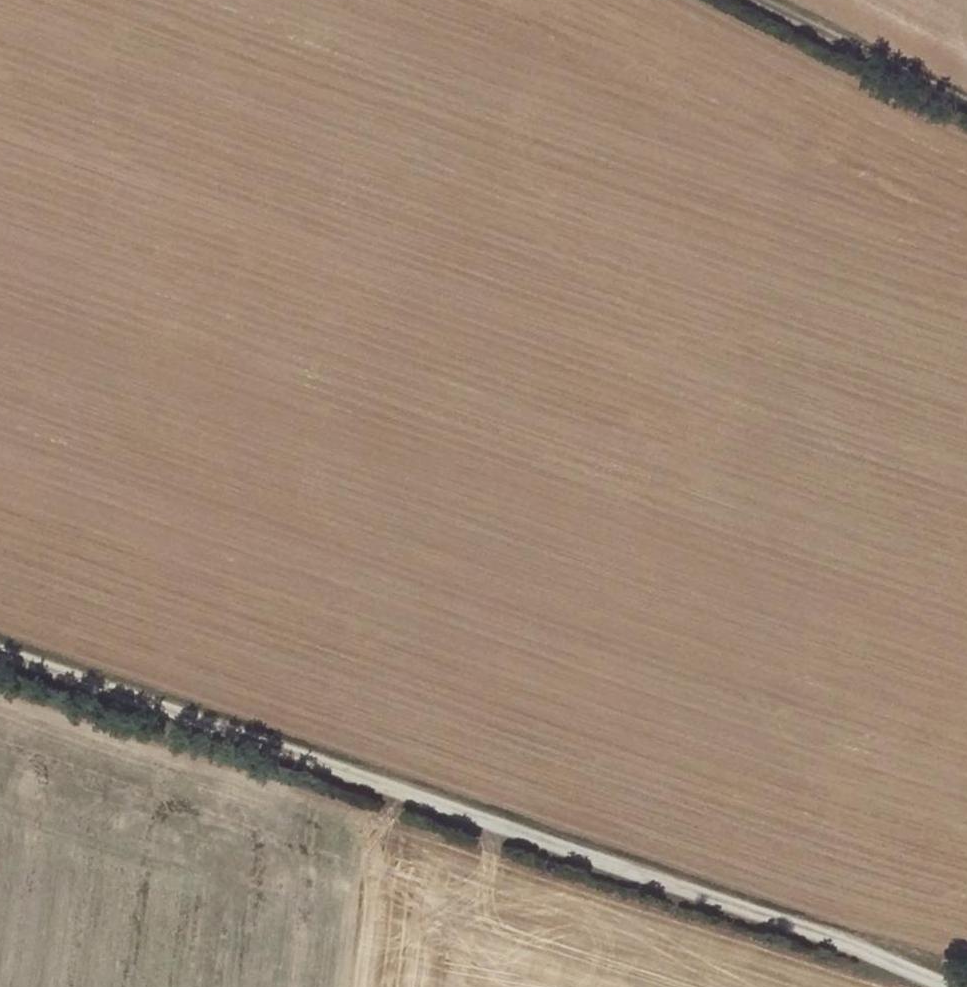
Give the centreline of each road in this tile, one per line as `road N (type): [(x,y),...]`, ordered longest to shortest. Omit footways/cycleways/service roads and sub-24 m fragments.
road 1 (track): [(966,980),(0,649)]
road 2 (track): [(966,113),(740,0)]

